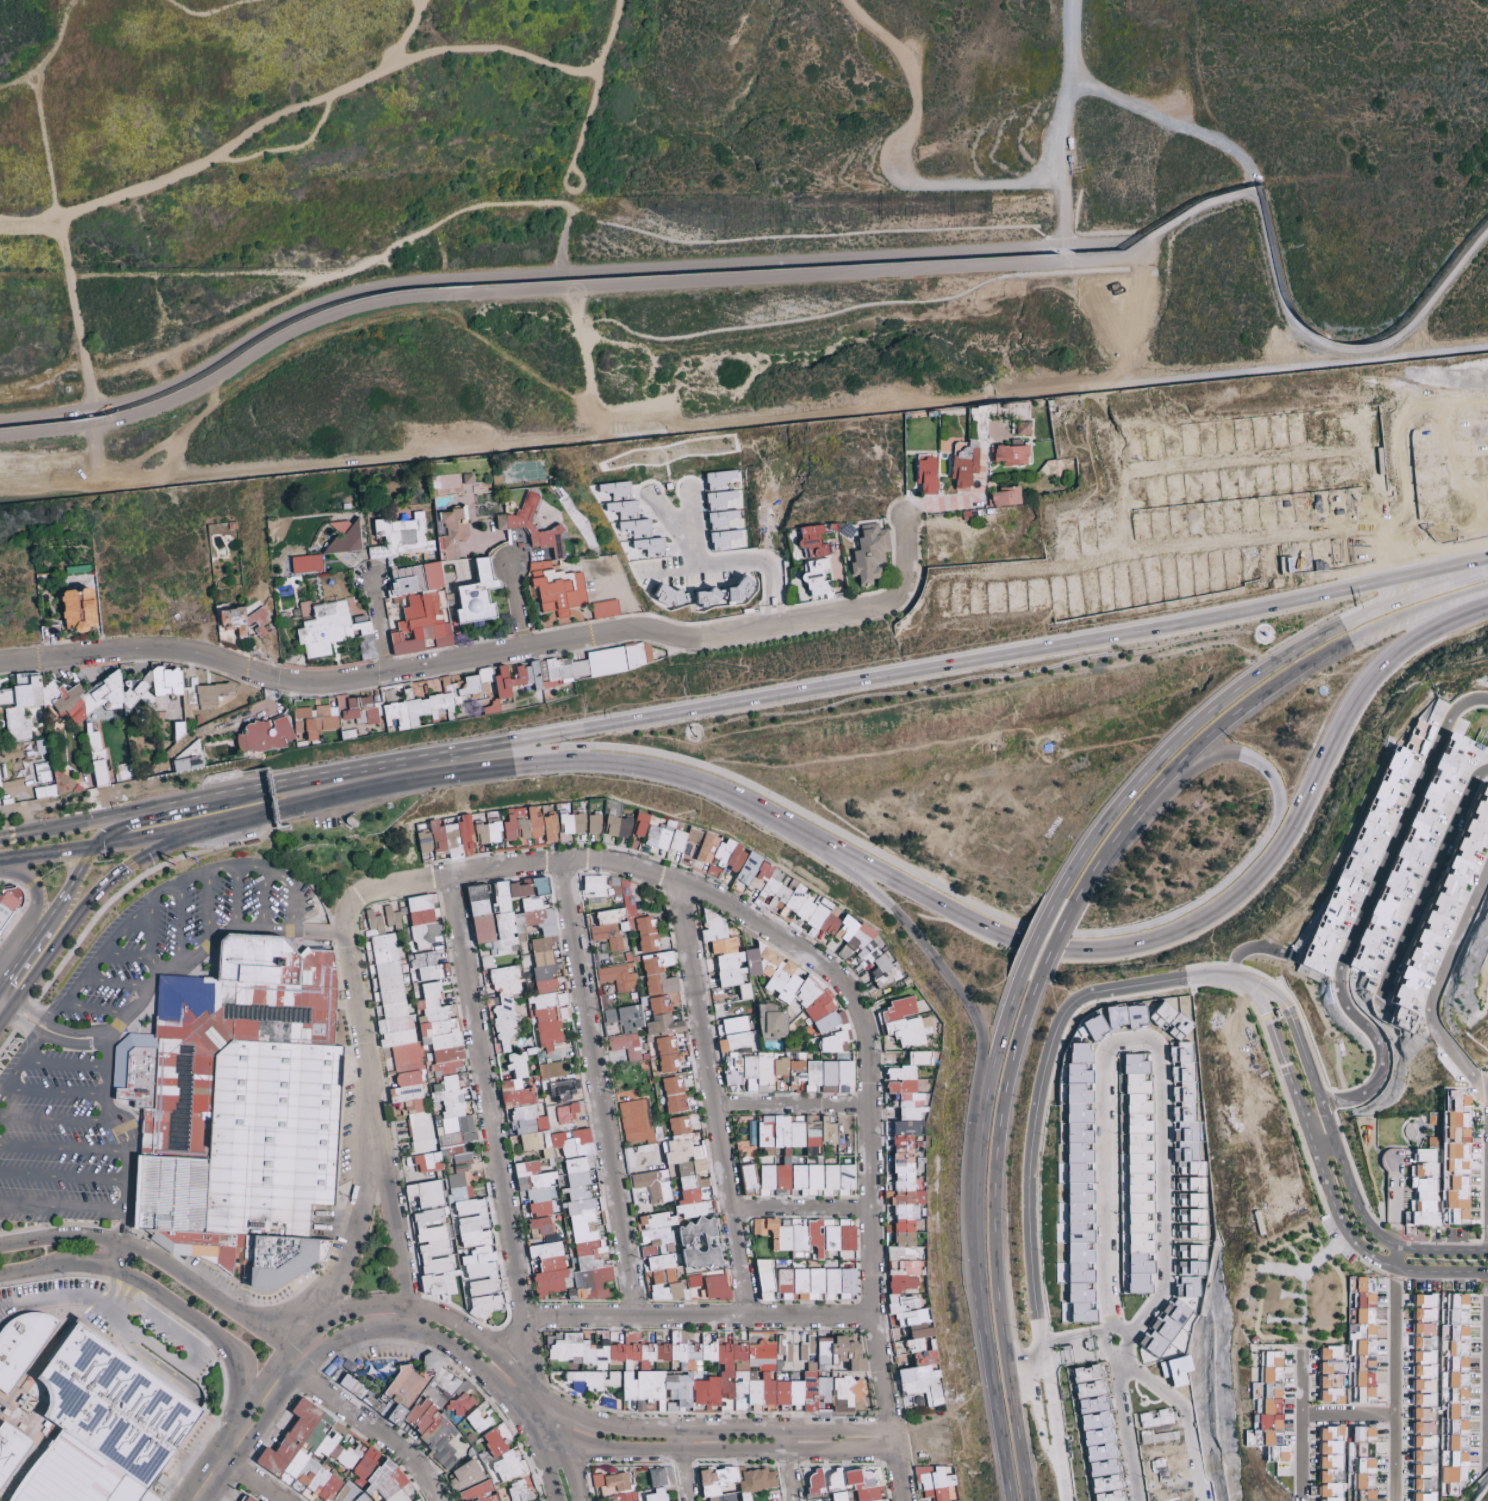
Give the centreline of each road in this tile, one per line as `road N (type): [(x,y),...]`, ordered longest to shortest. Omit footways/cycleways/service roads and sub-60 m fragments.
road 1 (track): [(88,380),(137,368),(483,207),(570,209),(560,271)]
road 2 (track): [(1065,184),(917,185),(900,175),(896,156),(917,111),(907,57),(846,0)]
road 3 (track): [(55,222),(207,161),(272,117),(361,82),(388,62)]
road 4 (track): [(619,0),(599,64),(589,70),(499,47),(388,62)]
road 5 (track): [(66,270),(95,411)]
road 6 (residential): [(986,450),(978,501),(907,513)]
road 7 (residential): [(699,566),(762,566),(773,625)]

